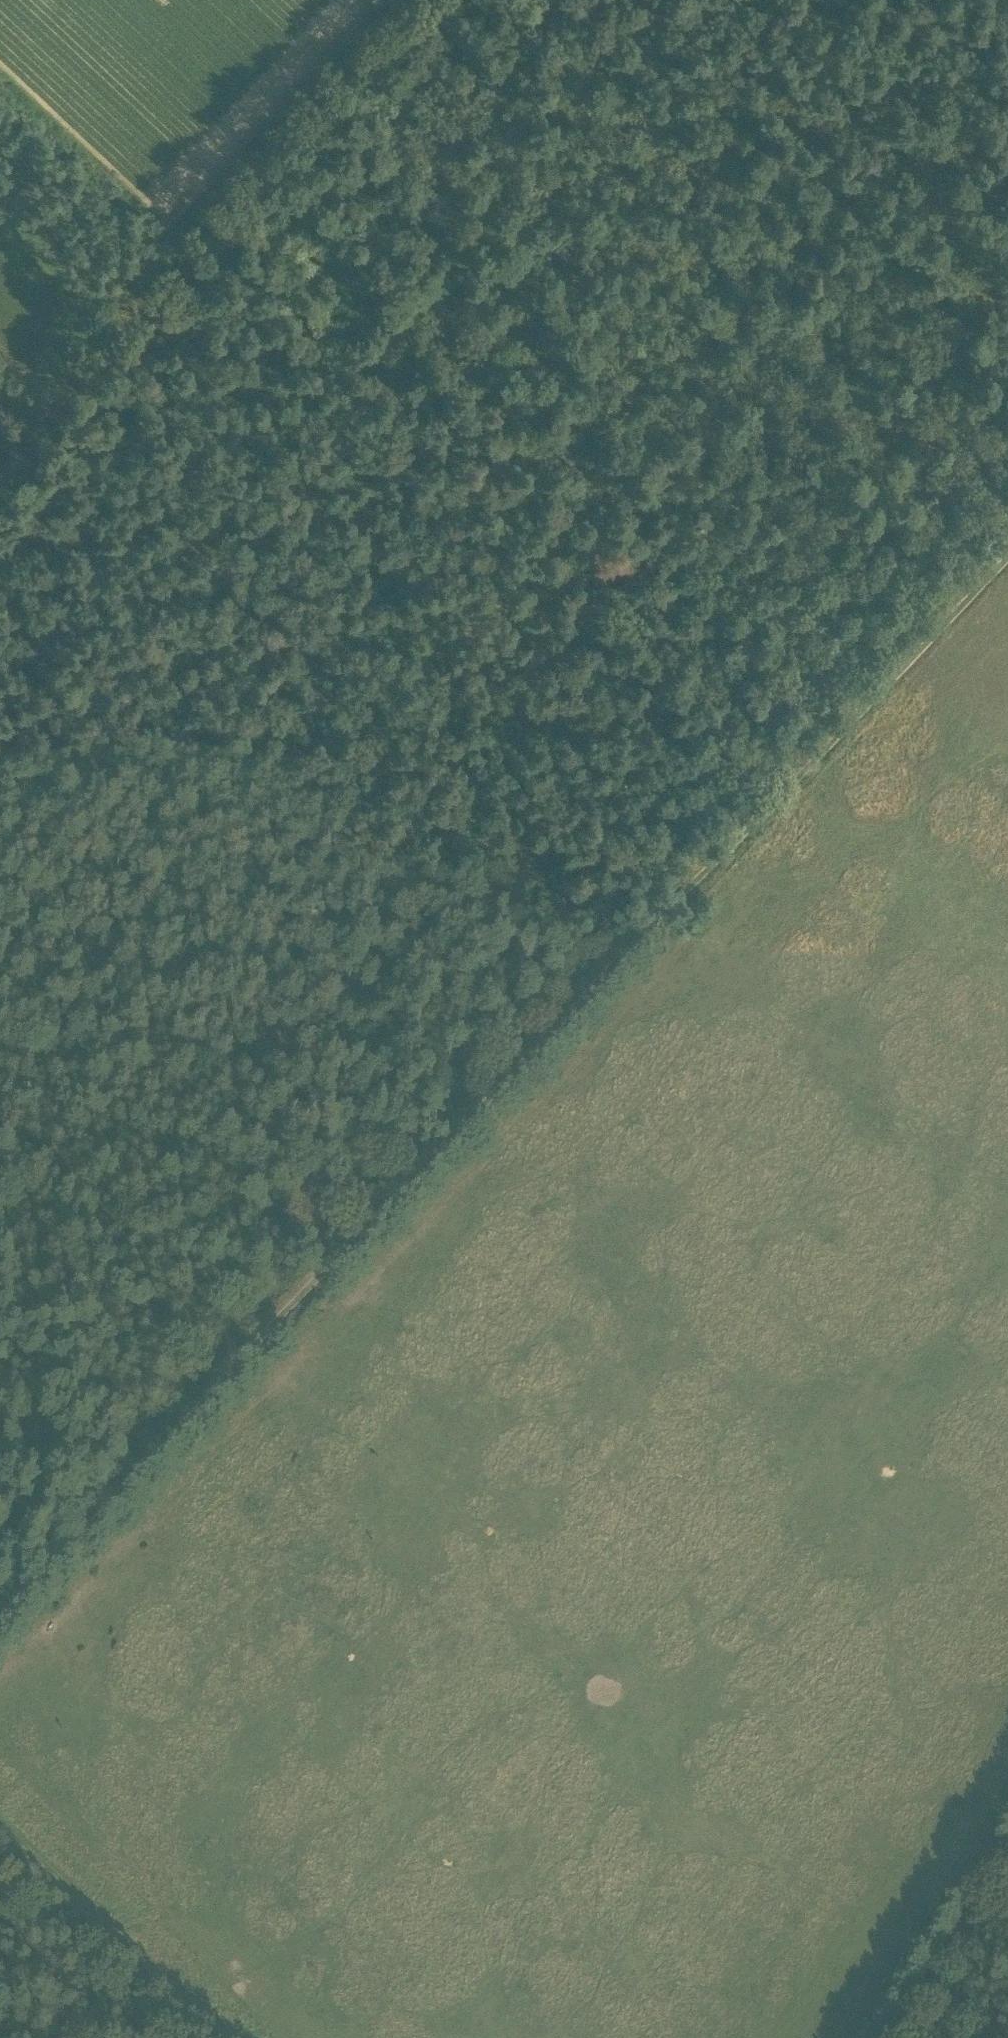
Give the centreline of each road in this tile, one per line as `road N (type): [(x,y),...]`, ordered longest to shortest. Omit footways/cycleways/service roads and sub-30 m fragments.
road 1 (track): [(268,1337),(1007,552)]
road 2 (track): [(0,1621),(268,1337)]
road 3 (track): [(268,1337),(200,1242),(88,1164),(0,1119)]
road 4 (track): [(0,1833),(226,2037)]
road 5 (track): [(892,2037),(1007,1861)]

